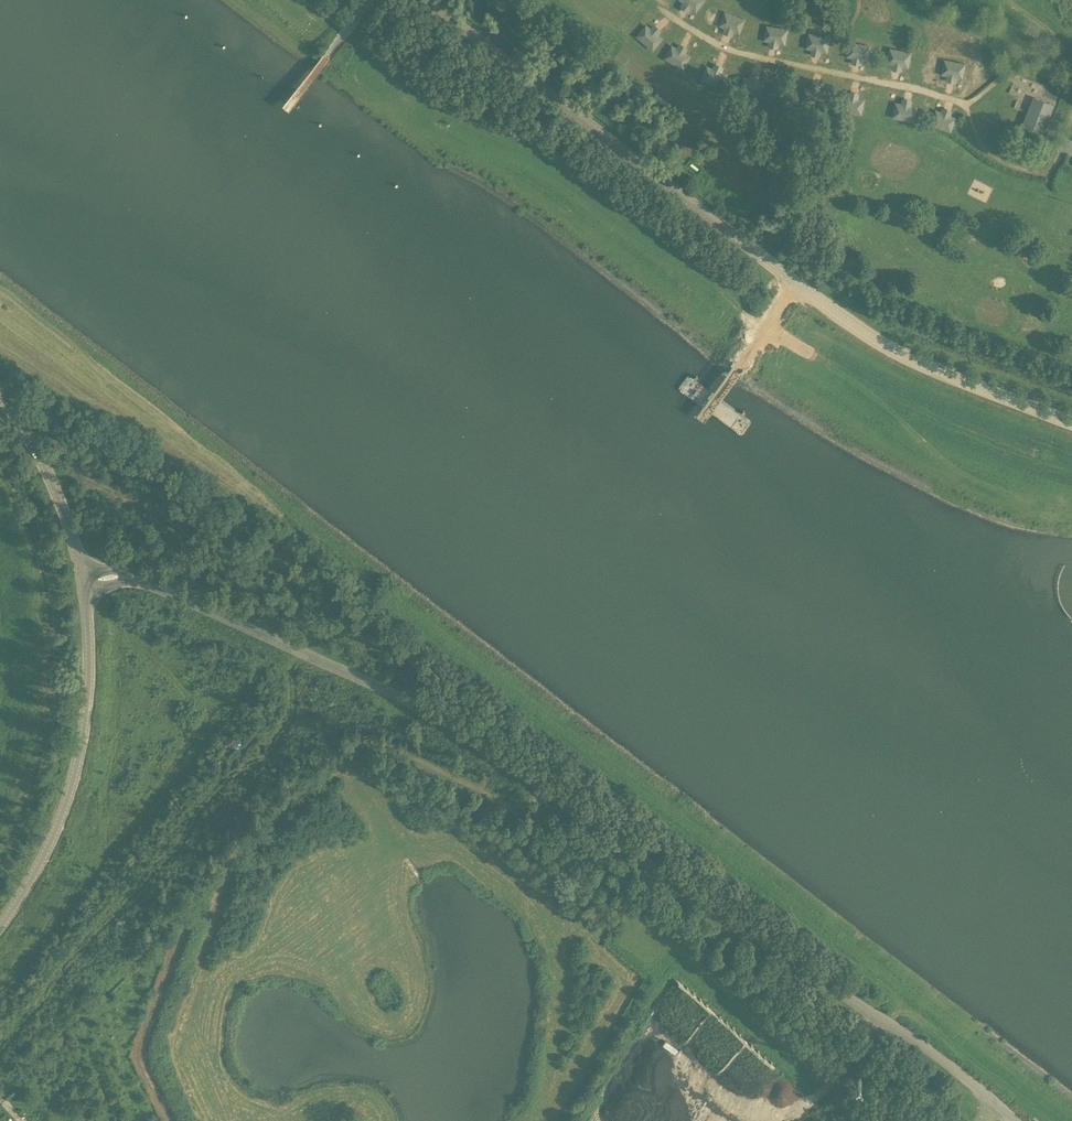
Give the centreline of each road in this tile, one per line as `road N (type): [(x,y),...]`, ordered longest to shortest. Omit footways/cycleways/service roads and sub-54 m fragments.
road 1 (unclassified): [(1014,1120),(931,1053),(406,696),(127,571),(76,574)]
road 2 (unclassified): [(1071,423),(871,337),(421,0)]
road 3 (tertiary): [(0,917),(43,851),(76,753),(85,679),(76,574)]
road 4 (tertiary): [(0,396),(37,452),(76,574)]

